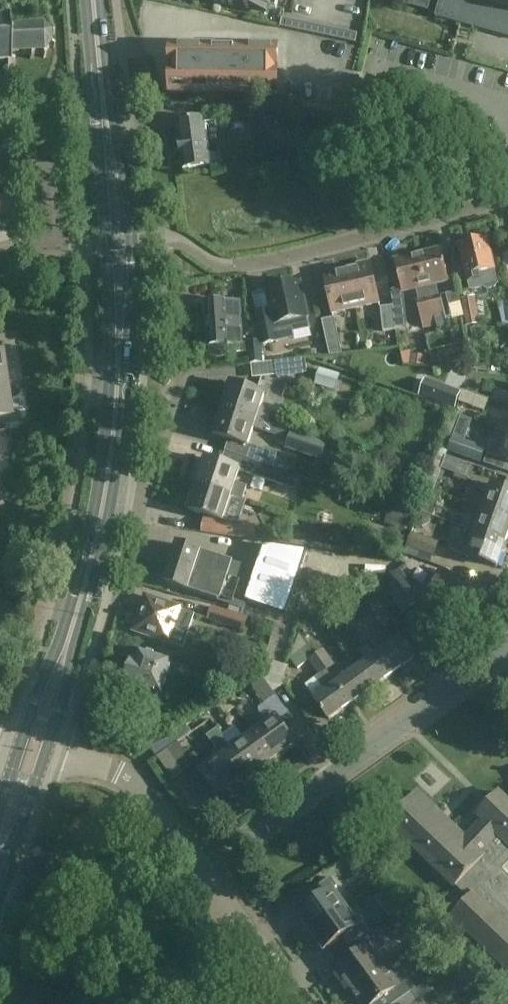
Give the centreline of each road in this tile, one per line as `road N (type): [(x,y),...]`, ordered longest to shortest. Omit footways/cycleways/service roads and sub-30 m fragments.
road 1 (primary): [(48,750),(117,493),(136,276),(102,0)]
road 2 (primary): [(86,0),(112,349),(104,463),(69,622),(21,742)]
road 3 (residential): [(507,647),(202,873)]
road 4 (residential): [(235,266),(507,204)]
road 5 (residential): [(202,873),(150,801),(124,780),(48,750)]
road 6 (residential): [(296,1003),(202,873)]
road 7 (primary): [(0,889),(48,750)]

